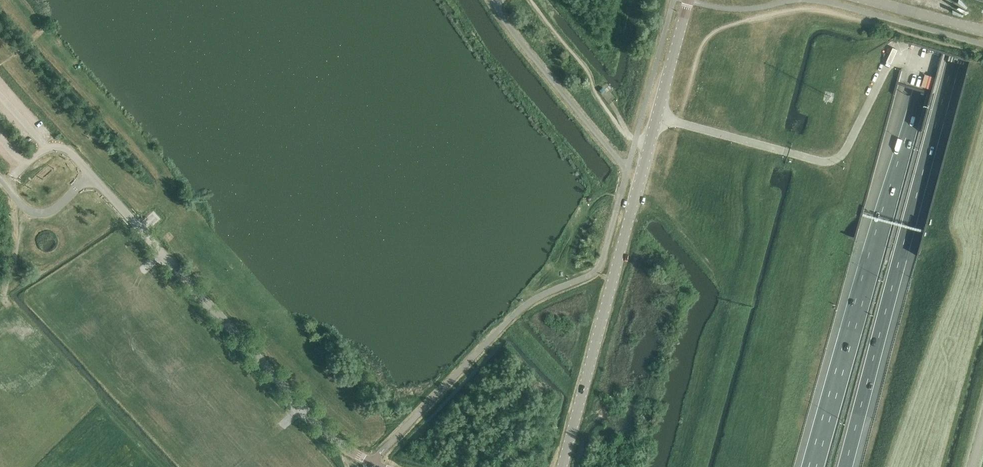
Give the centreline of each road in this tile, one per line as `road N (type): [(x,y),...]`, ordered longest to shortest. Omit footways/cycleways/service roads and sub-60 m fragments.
road 1 (motorway): [(945,0),(812,466)]
road 2 (tertiary): [(561,466),(688,0)]
road 3 (motorway): [(845,466),(970,0)]
road 4 (unclassified): [(382,466),(320,425),(91,175)]

